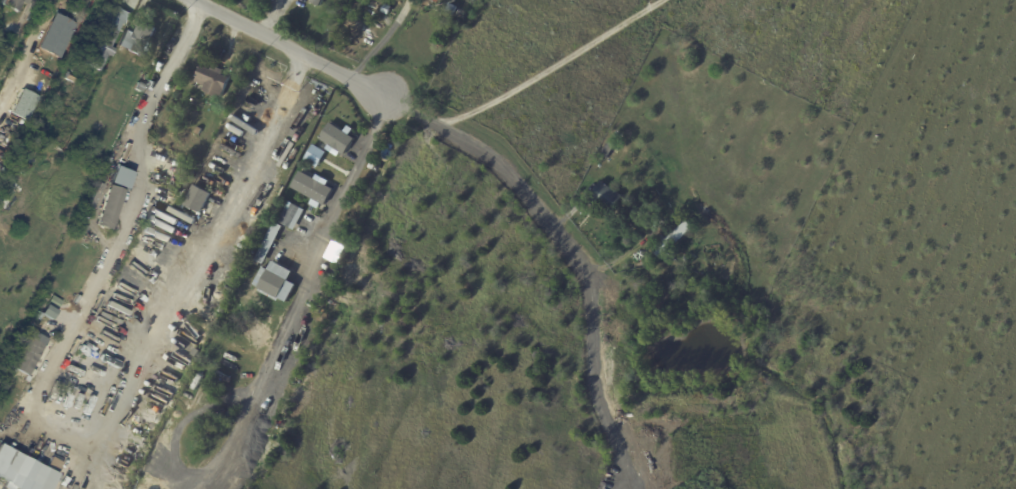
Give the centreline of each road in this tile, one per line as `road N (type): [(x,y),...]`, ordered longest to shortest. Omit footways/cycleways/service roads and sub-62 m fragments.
road 1 (residential): [(192,0),(390,99)]

